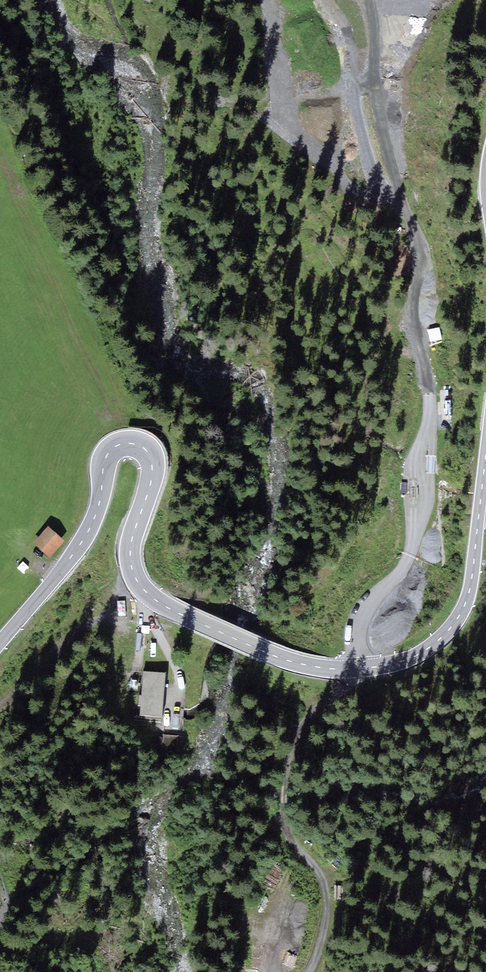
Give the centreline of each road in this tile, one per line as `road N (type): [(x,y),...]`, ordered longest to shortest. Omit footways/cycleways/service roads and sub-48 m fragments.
road 1 (secondary): [(485,452),(464,607),(451,629),(414,658),(361,669),(303,664),(152,597),(135,577),(130,549),(153,466),(143,447),(131,443),(110,449),(86,534),(0,643)]
road 2 (track): [(323,705),(294,741),(285,773),(287,830),(324,882),(327,904),(307,971)]
road 3 (track): [(141,585),(179,682),(174,725)]

